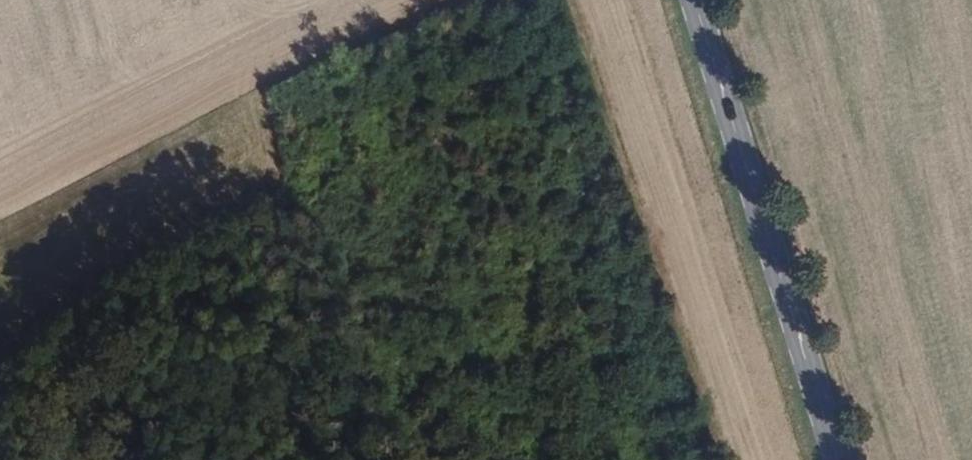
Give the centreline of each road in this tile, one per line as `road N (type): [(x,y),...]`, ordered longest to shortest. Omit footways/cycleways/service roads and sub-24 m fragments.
road 1 (secondary): [(692,0),(840,459)]

